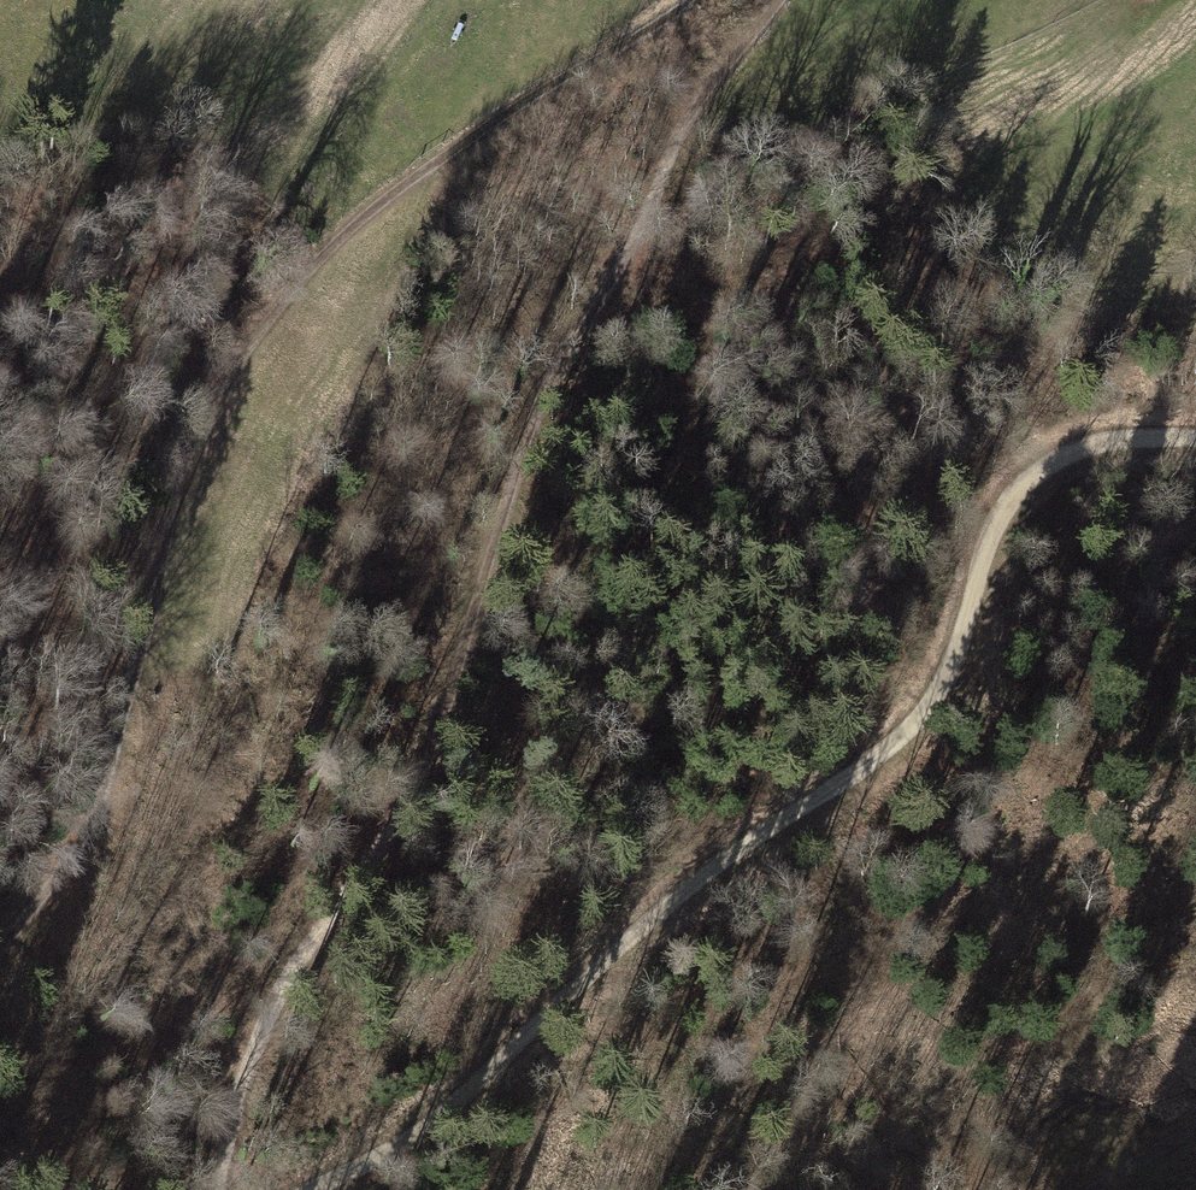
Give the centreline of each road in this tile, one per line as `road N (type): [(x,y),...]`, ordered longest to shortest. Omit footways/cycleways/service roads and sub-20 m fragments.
road 1 (track): [(784,0),(587,285),(501,480),(440,724),(292,971),(233,1144),(235,1189)]
road 2 (track): [(685,0),(378,206),(295,285),(200,423),(166,517),(125,735),(88,832),(0,950)]
road 3 (track): [(1195,445),(1118,446),(1028,487),(996,530),(954,661),(922,721),(889,754),(702,884),(546,1025),(318,1189)]
road 4 (track): [(1195,1120),(1095,1189)]

